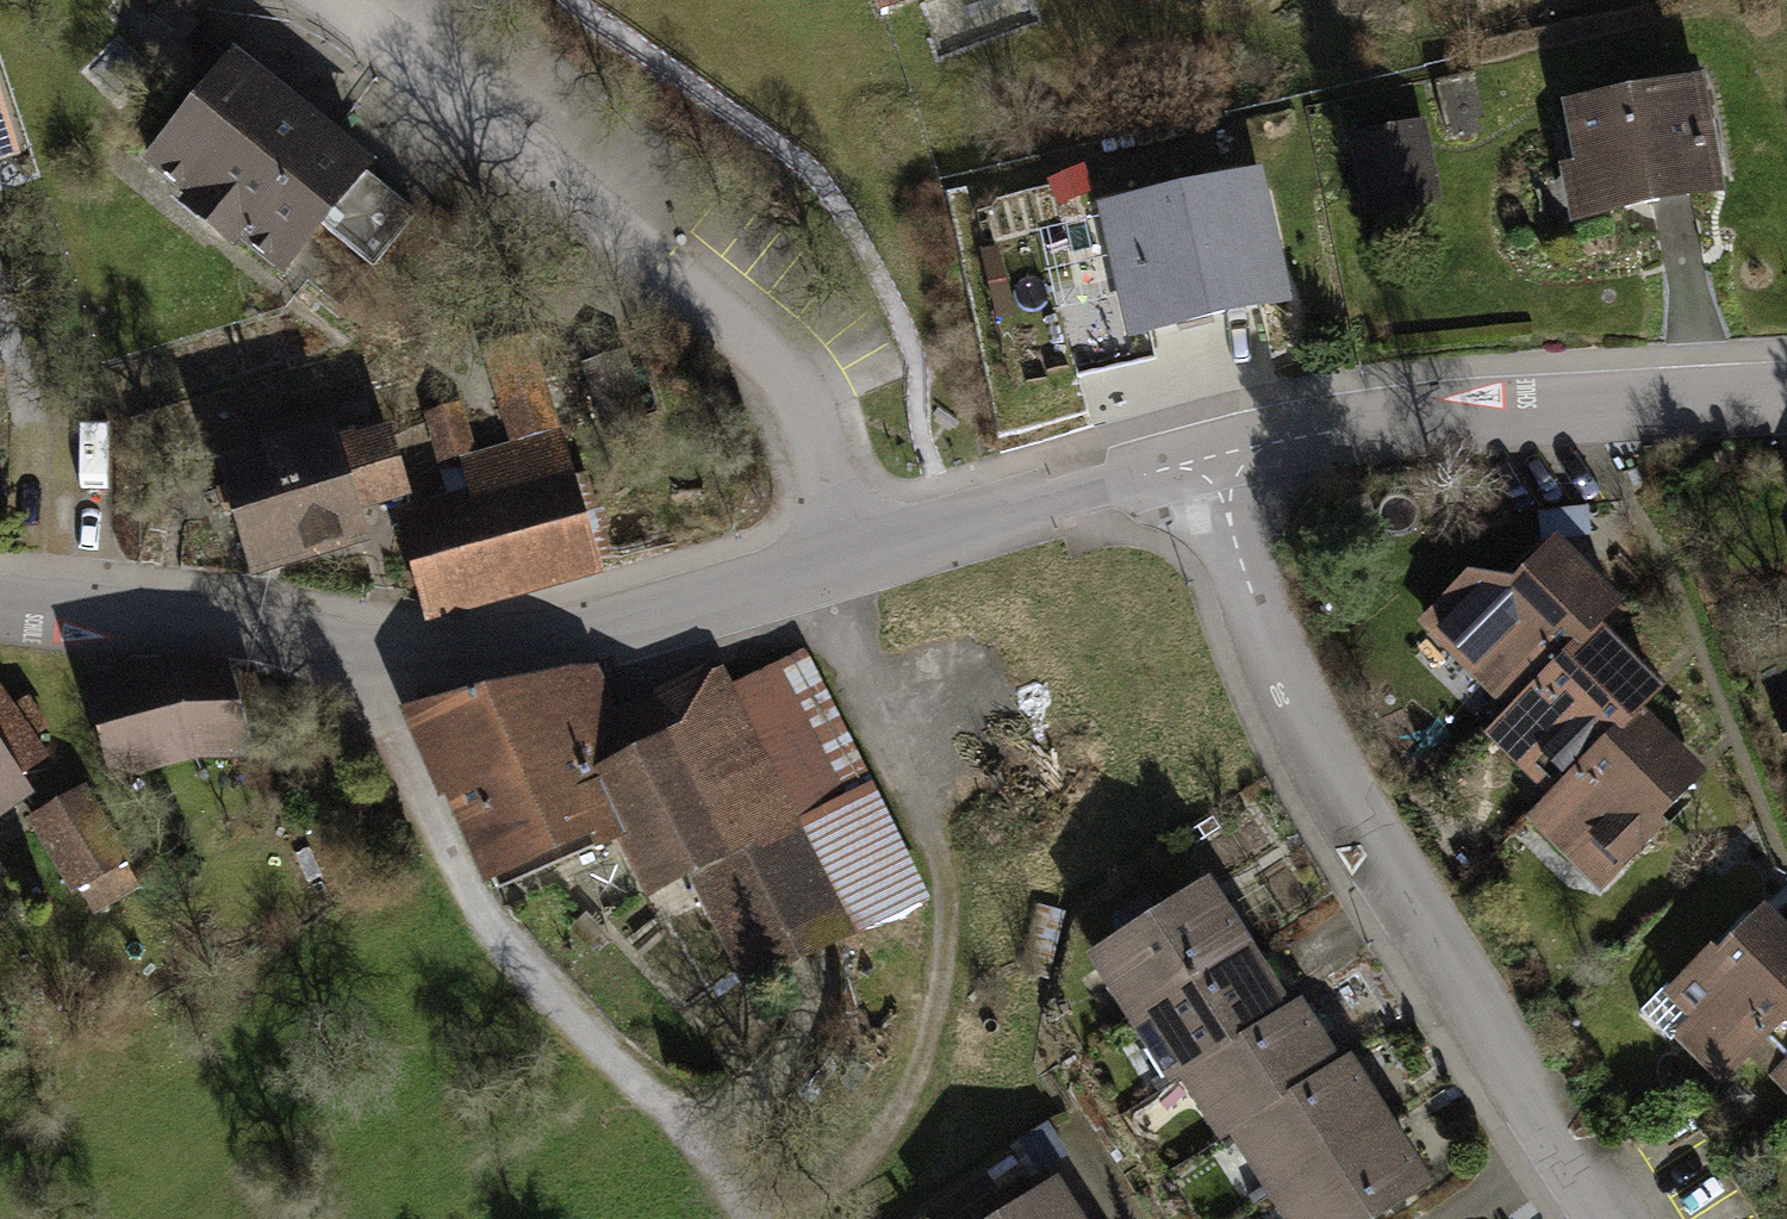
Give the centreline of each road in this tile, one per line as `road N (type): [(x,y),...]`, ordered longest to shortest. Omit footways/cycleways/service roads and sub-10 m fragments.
road 1 (residential): [(0,606),(453,646),(556,636),(867,555)]
road 2 (residential): [(1215,454),(1297,739),(1607,1218)]
road 3 (residential): [(867,555),(796,383),(309,0)]
road 4 (track): [(760,1218),(711,1139),(538,977),(440,842),(360,686),(354,642)]
road 5 (residential): [(1215,454),(1472,409),(1786,399)]
road 6 (residential): [(867,555),(1215,454)]

